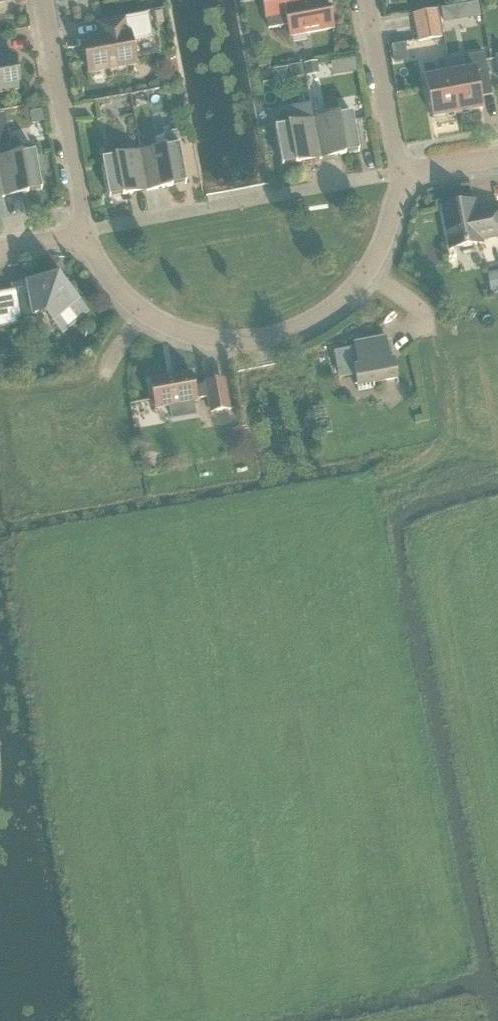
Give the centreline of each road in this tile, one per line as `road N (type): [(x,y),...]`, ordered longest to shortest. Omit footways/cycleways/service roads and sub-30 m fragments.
road 1 (residential): [(402,177),(87,233)]
road 2 (residential): [(372,276),(308,329),(268,343),(225,345),(141,315)]
road 3 (residential): [(405,472),(444,440),(448,420),(428,322),(372,276)]
road 4 (residential): [(87,233),(43,0)]
road 5 (residential): [(370,0),(402,177)]

